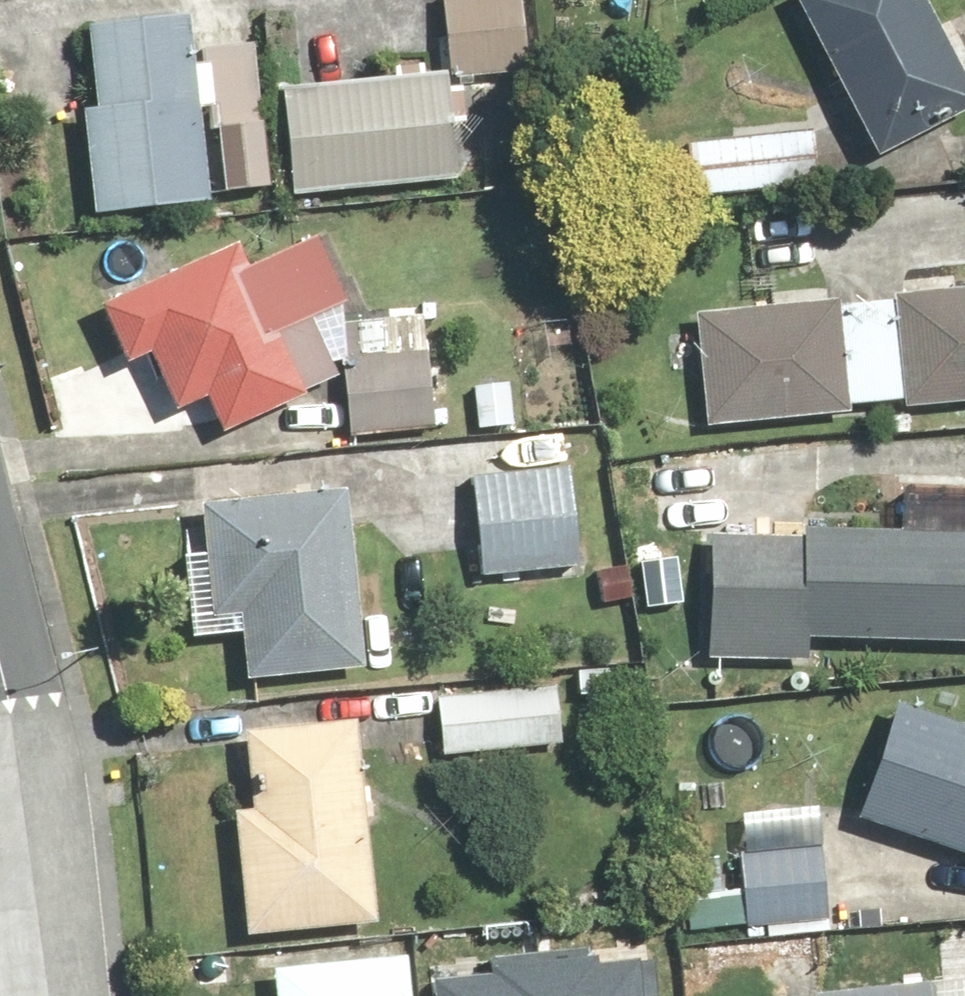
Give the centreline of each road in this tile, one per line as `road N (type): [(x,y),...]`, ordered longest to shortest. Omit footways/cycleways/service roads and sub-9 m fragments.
road 1 (residential): [(0,701),(45,891)]

